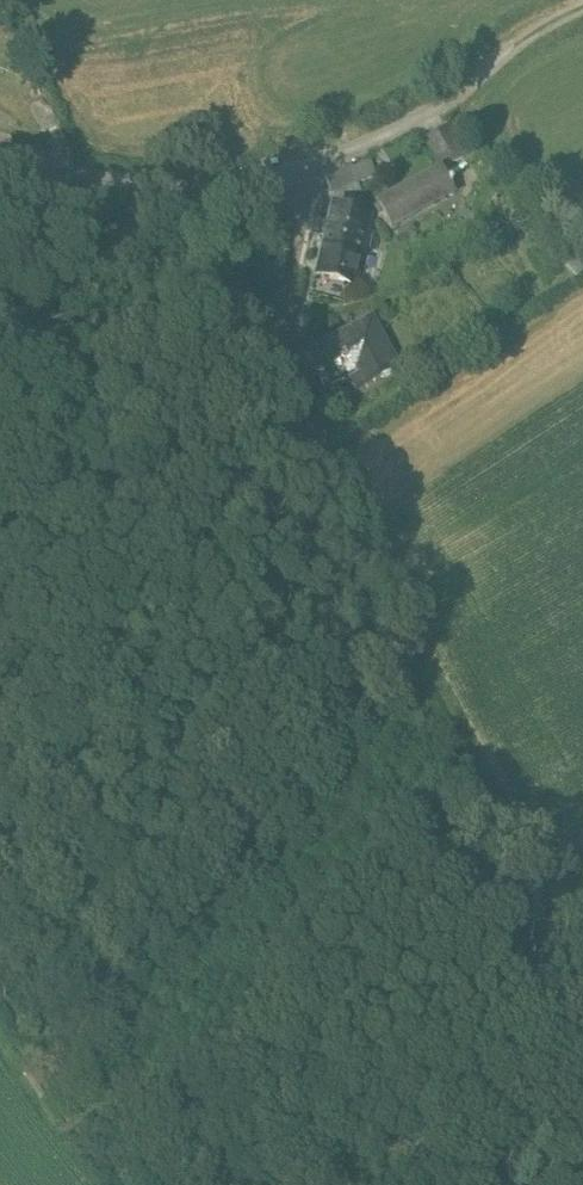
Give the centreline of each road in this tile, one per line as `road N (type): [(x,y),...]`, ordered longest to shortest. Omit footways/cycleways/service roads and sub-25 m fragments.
road 1 (track): [(582,944),(440,681),(313,507),(278,372)]
road 2 (track): [(0,910),(193,1184)]
road 3 (residential): [(306,151),(178,178),(0,150)]
road 4 (residential): [(278,372),(273,349),(306,151)]
road 5 (residential): [(455,86),(306,151)]
road 6 (track): [(582,9),(509,40),(455,86)]

